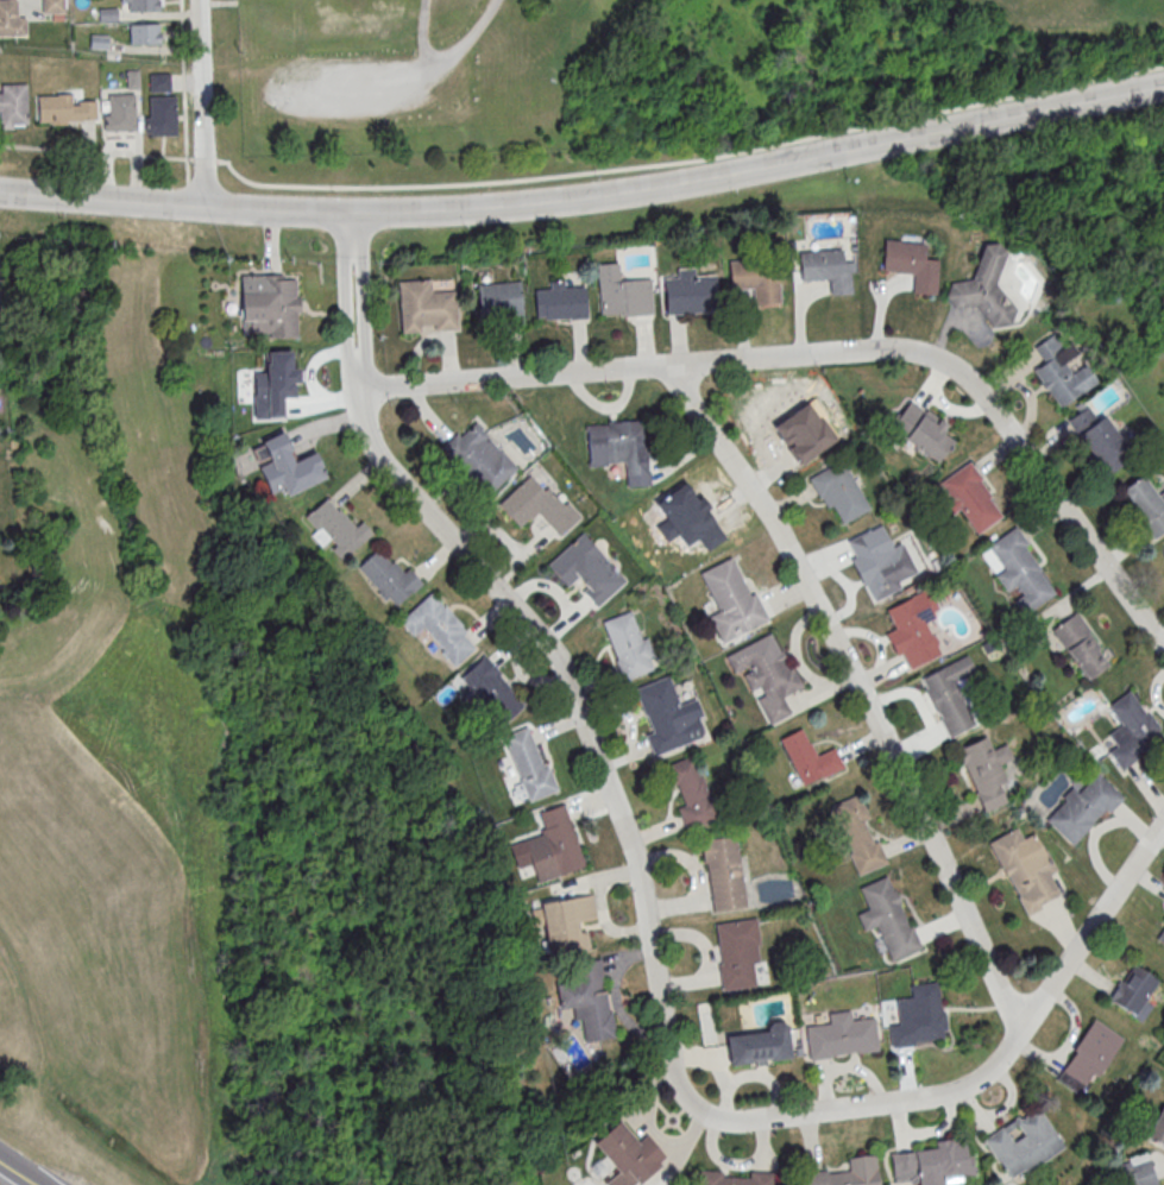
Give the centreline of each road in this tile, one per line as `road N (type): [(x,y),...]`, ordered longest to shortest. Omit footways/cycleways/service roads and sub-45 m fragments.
road 1 (residential): [(1163,821),(1001,1058),(973,1083),(937,1097),(709,1116),(690,1104),(672,1073),(635,857),(561,668),(377,455),(356,390)]
road 2 (tertiary): [(1163,88),(717,177),(520,206),(317,213),(0,193)]
road 3 (residential): [(1163,648),(983,395),(923,354),(894,349),(356,390)]
road 4 (residential): [(1018,1034),(923,819),(778,528),(663,366)]
road 5 (residential): [(495,0),(426,81),(258,87)]
road 6 (residential): [(205,207),(197,0)]
road 7 (residential): [(342,213),(345,354),(356,390)]
road 8 (residential): [(356,390),(366,353),(361,213)]

